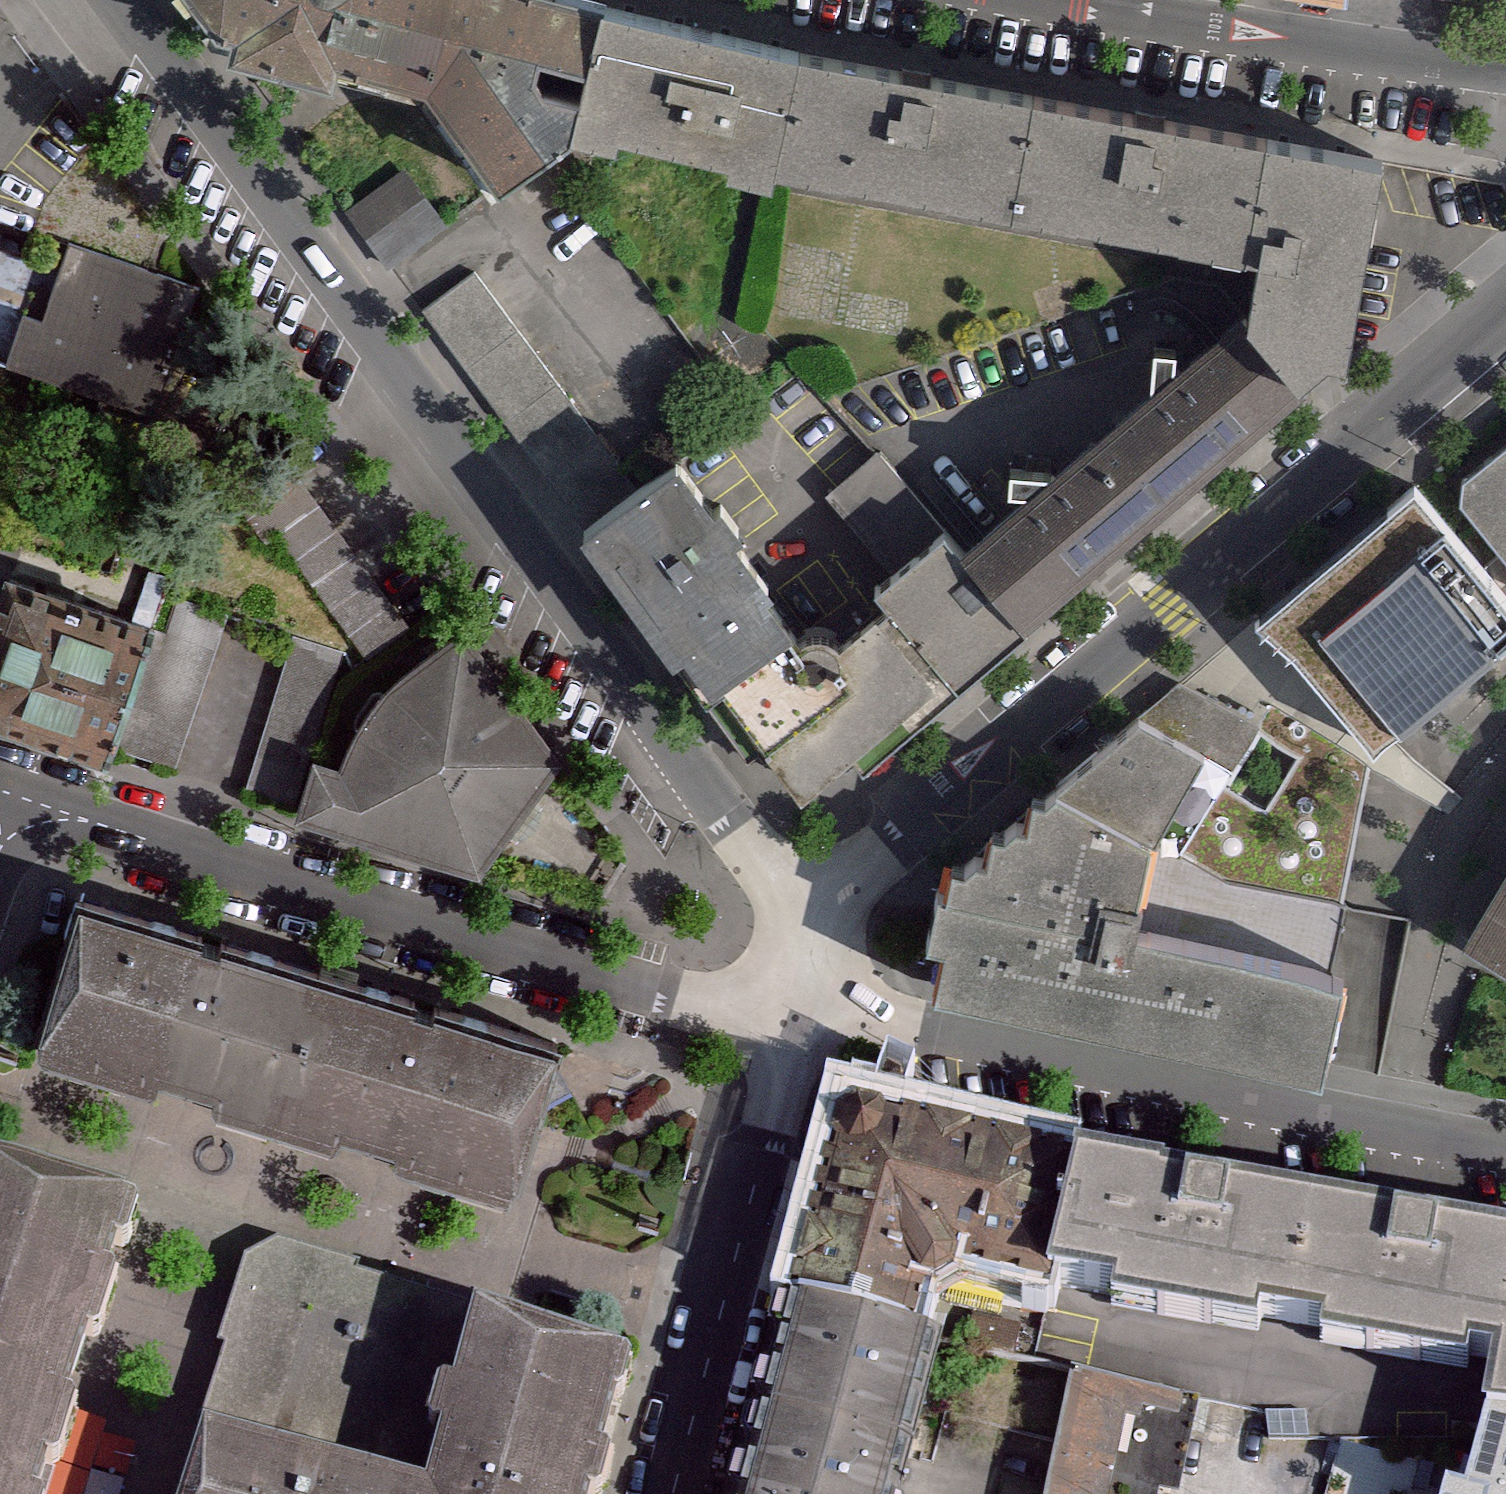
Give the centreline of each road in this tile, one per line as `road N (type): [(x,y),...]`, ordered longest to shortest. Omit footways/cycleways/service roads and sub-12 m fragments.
road 1 (residential): [(124,0),(363,343),(802,914)]
road 2 (residential): [(1505,311),(1172,608),(802,914)]
road 3 (residential): [(16,798),(689,1003),(783,1022)]
road 4 (residential): [(783,1022),(890,1025),(1505,1154)]
road 5 (residential): [(783,1022),(669,1493)]
road 6 (residential): [(1044,0),(1505,72)]

